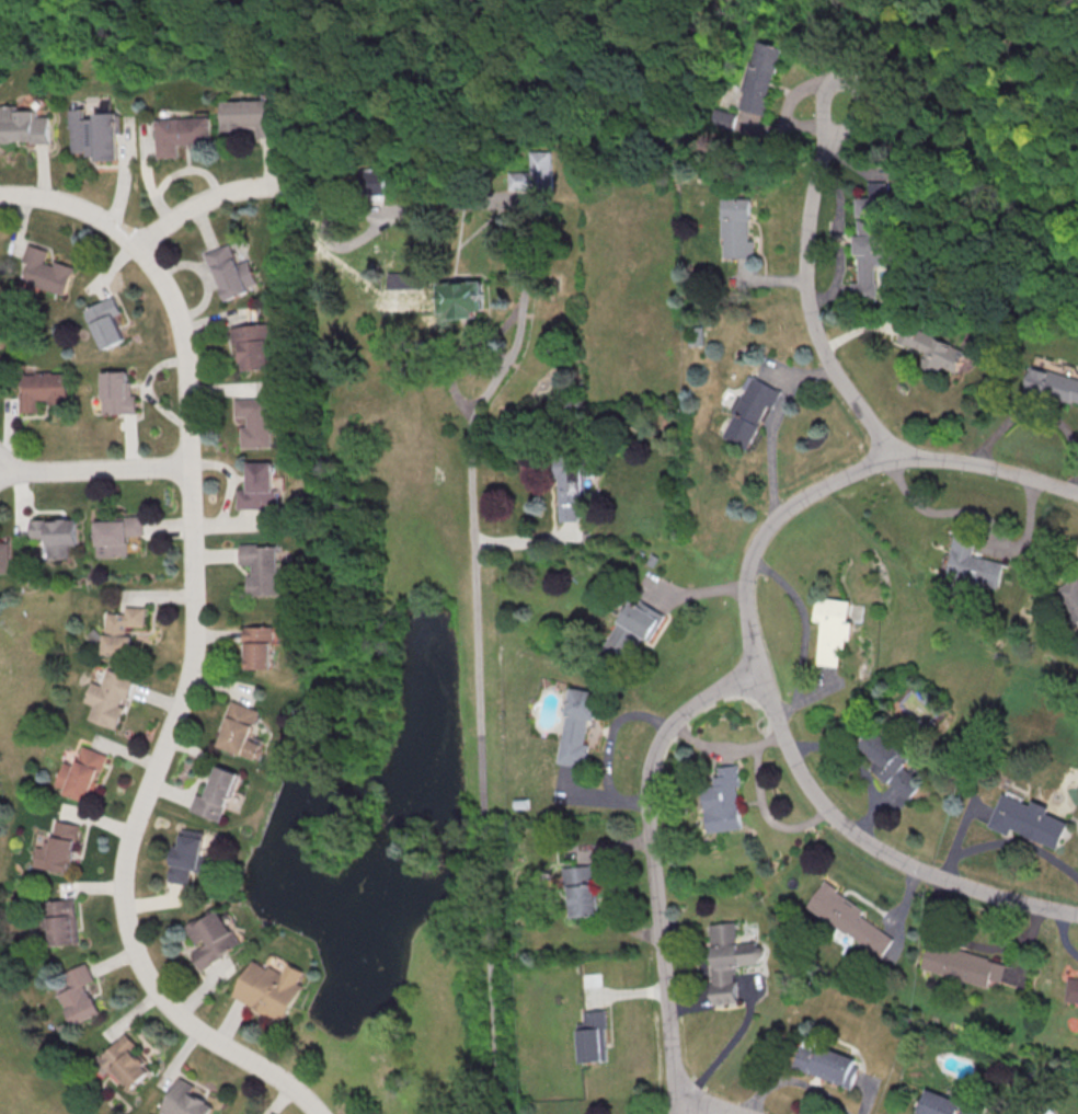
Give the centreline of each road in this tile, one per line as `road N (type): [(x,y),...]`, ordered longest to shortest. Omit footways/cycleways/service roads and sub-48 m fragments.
road 1 (residential): [(316,1113),(264,1071),(211,1044),(158,994),(123,921),(124,859),(190,681),(186,353),(161,271)]
road 2 (residential): [(496,1113),(470,435)]
road 3 (residential): [(676,1113),(646,797),(662,740),(686,710),(758,670)]
road 4 (residential): [(758,670),(747,629),(747,574),(766,529),(810,494),(890,457),(979,466),(1077,496)]
road 5 (residential): [(1077,912),(943,878),(867,843),(825,806),(787,744),(758,670)]
road 6 (residential): [(890,457),(830,366),(807,297),(806,238),(840,99)]
road 7 (residential): [(190,467),(0,470)]
road 8 (residential): [(0,197),(30,196),(117,229),(161,271)]
road 9 (residential): [(139,250),(209,198),(290,184)]

